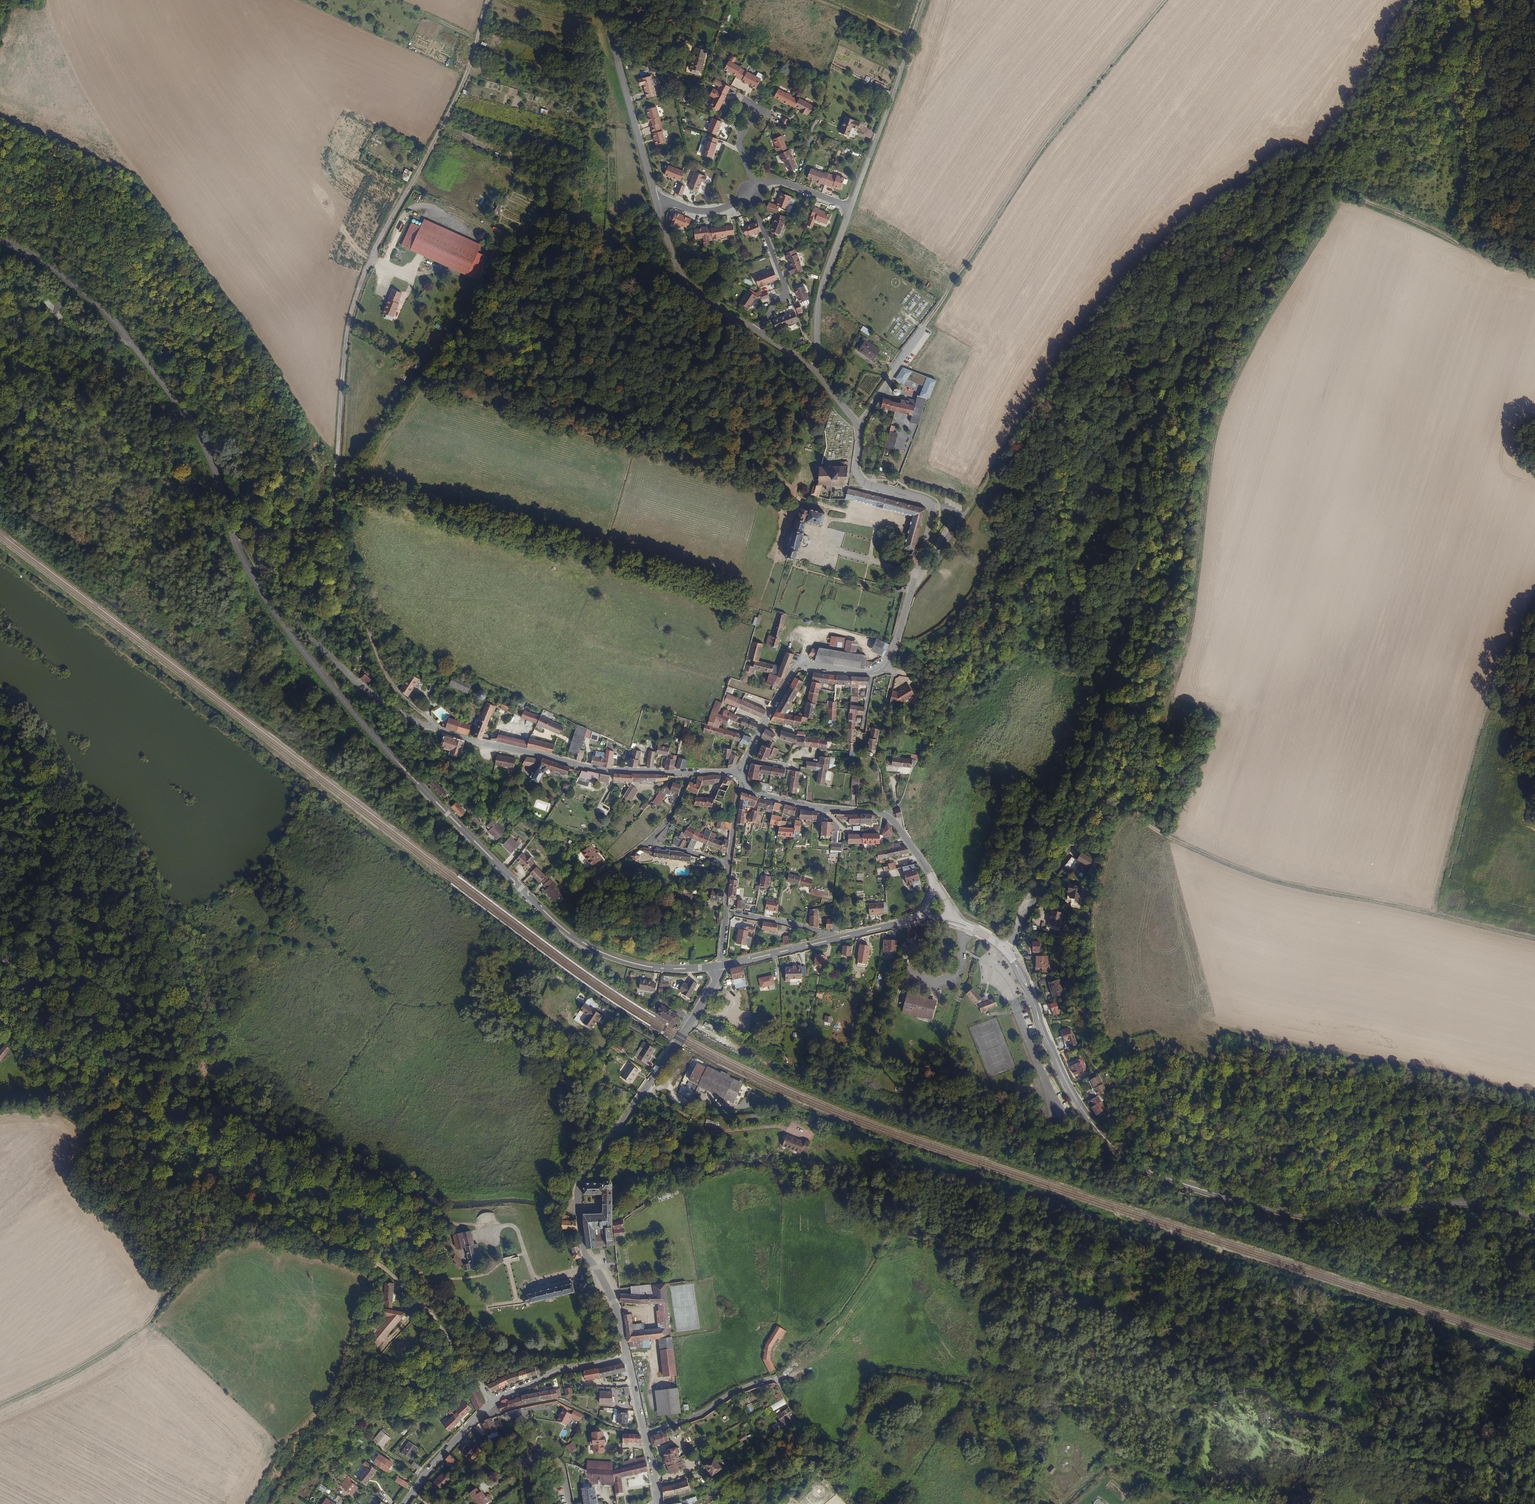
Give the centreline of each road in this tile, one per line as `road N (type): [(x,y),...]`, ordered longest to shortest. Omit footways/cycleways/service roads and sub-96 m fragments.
road 1 (track): [(1023,919),(1101,719),(1128,623),(1159,417),(1207,299),(1294,197),(1311,155)]
road 2 (track): [(433,727),(392,683),(334,557),(342,387),(365,271),(464,80),(488,0)]
road 3 (track): [(489,1230),(435,1219),(205,1118),(151,1031),(100,982),(65,917),(14,858),(11,815),(0,792)]
road 4 (secondary): [(231,525),(257,585),(335,691),(560,926),(633,963),(721,966)]
road 5 (secondary): [(1030,994),(1086,1114),(1119,1152),(1157,1174),(1320,1217),(1462,1202),(1534,1216)]
road 6 (track): [(0,953),(159,1135),(433,1267),(445,1262),(448,1248),(435,1219)]
road 7 (residential): [(741,774),(603,770),(482,743),(403,714),(329,656),(231,525)]
road 8 (track): [(1077,846),(1131,806),(1171,838),(1269,879),(1534,938)]
road 9 (tertiary): [(627,1357),(614,1301),(585,1252),(579,1190),(721,966)]
road 10 (track): [(923,330),(1028,168),(1165,0)]
road 11 (secondary): [(0,240),(51,267),(126,335),(197,431),(231,525)]
road 12 (residential): [(741,774),(795,666),(867,672),(884,666),(898,639),(931,508)]
road 13 (track): [(333,1248),(247,1222),(133,1161),(68,1113),(0,1112)]
road 14 (track): [(1434,914),(1495,668),(1519,635),(1534,589)]
road 15 (track): [(0,1404),(143,1326),(202,1251),(247,1222)]
road 16 (track): [(644,1091),(693,1119),(777,1108),(828,1131),(901,1148)]
road 17 (track): [(1534,273),(1336,188),(1311,155)]
road 18 (residential): [(333,1248),(392,1275),(491,1403)]
road 19 (unclassified): [(657,203),(600,0)]
road 20 (secondary): [(721,966),(925,919)]
road 21 (unclassified): [(931,508),(863,481),(858,427),(812,367)]
road 22 (track): [(1311,155),(1416,0)]
road 23 (residential): [(739,792),(721,966)]
road 24 (unclassified): [(758,331),(684,279),(657,203)]
road 25 (residential): [(851,207),(908,48)]
road 26 (residential): [(812,367),(819,298),(851,207)]
road 27 (track): [(22,1053),(47,1082),(159,1135)]
road 28 (residential): [(887,816),(760,795),(741,774)]
road 29 (residential): [(749,197),(785,289),(758,331)]
road 30 (track): [(0,715),(32,741),(98,822)]
road 31 (residential): [(627,1357),(553,1373),(491,1403)]
road 32 (residential): [(491,1403),(409,1503)]
road 33 (residential): [(1005,949),(1077,846)]
road 34 (residential): [(529,1503),(525,1469),(541,1454),(562,1469),(570,1503)]

